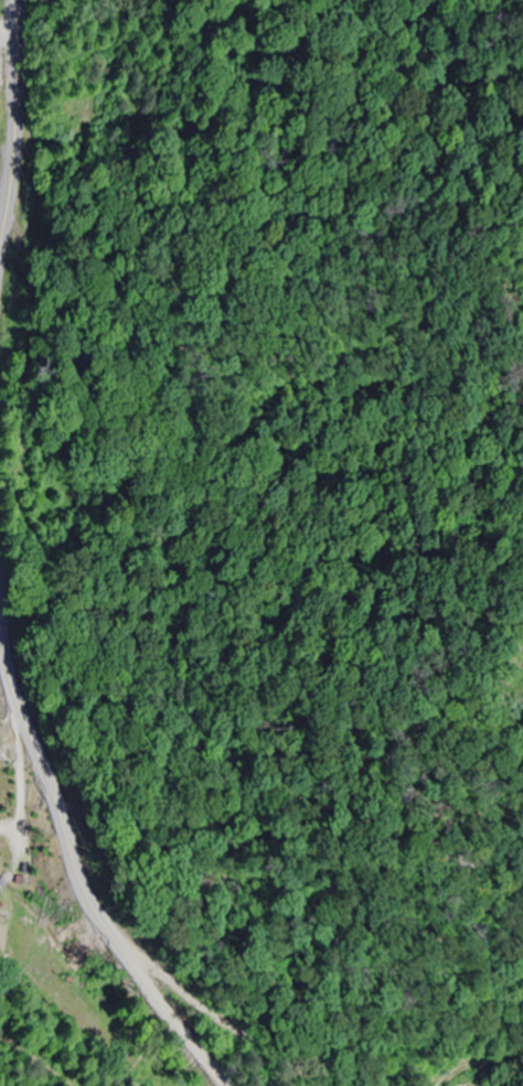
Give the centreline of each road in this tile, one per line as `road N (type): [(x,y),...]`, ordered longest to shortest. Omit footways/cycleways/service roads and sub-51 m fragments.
road 1 (residential): [(43,0),(43,117),(25,200),(65,633),(135,706),(183,740),(522,927)]
road 2 (tertiary): [(229,1085),(132,966),(93,896),(14,686),(0,570)]
road 3 (residential): [(316,1085),(178,901),(65,633)]
road 4 (tertiary): [(0,276),(18,129),(20,0)]

